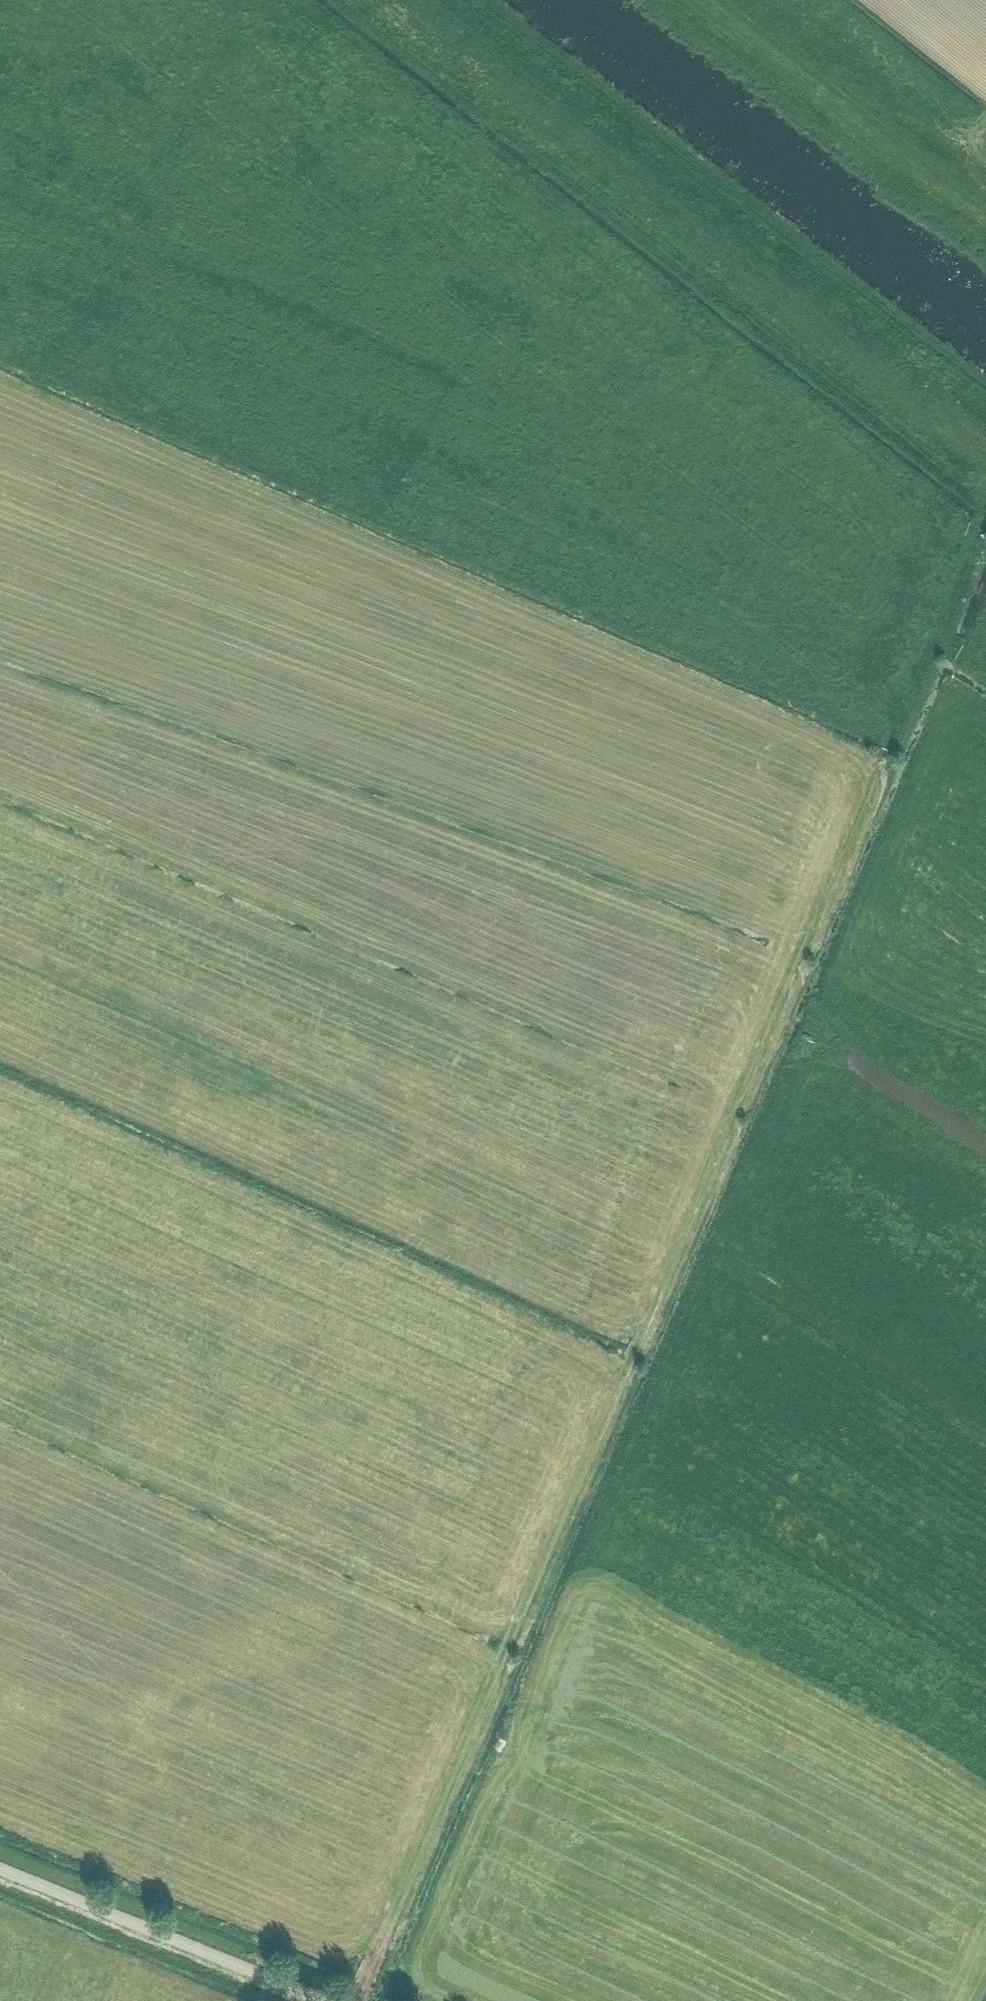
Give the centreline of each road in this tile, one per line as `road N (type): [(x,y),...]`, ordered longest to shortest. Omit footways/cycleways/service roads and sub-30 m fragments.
road 1 (unclassified): [(305,2000),(0,1870)]

